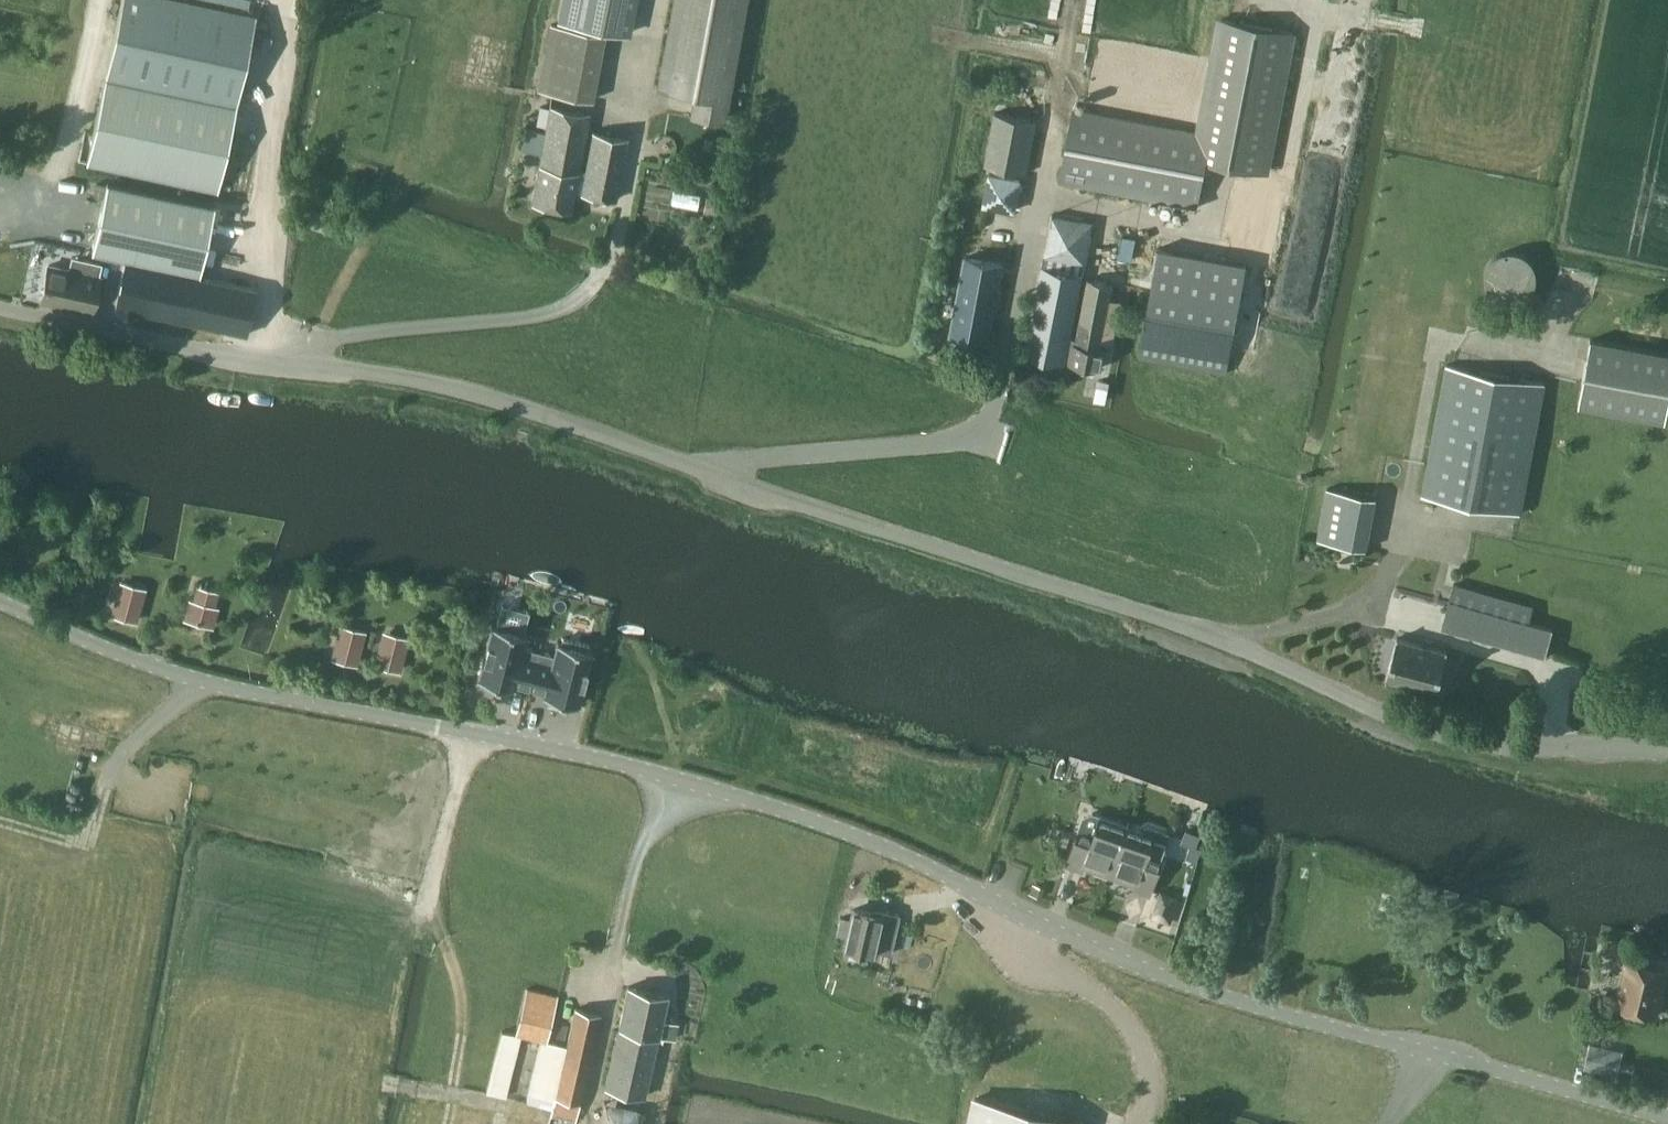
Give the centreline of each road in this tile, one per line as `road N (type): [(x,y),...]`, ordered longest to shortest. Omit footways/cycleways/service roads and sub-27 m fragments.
road 1 (unclassified): [(1667,1119),(1211,993),(1068,937),(919,862),(684,780),(206,681),(0,603)]
road 2 (tertiary): [(1667,748),(1508,748),(1434,733),(1239,646),(428,382),(165,343),(0,306)]
road 3 (track): [(206,681),(171,703),(115,764),(88,845),(0,822)]

